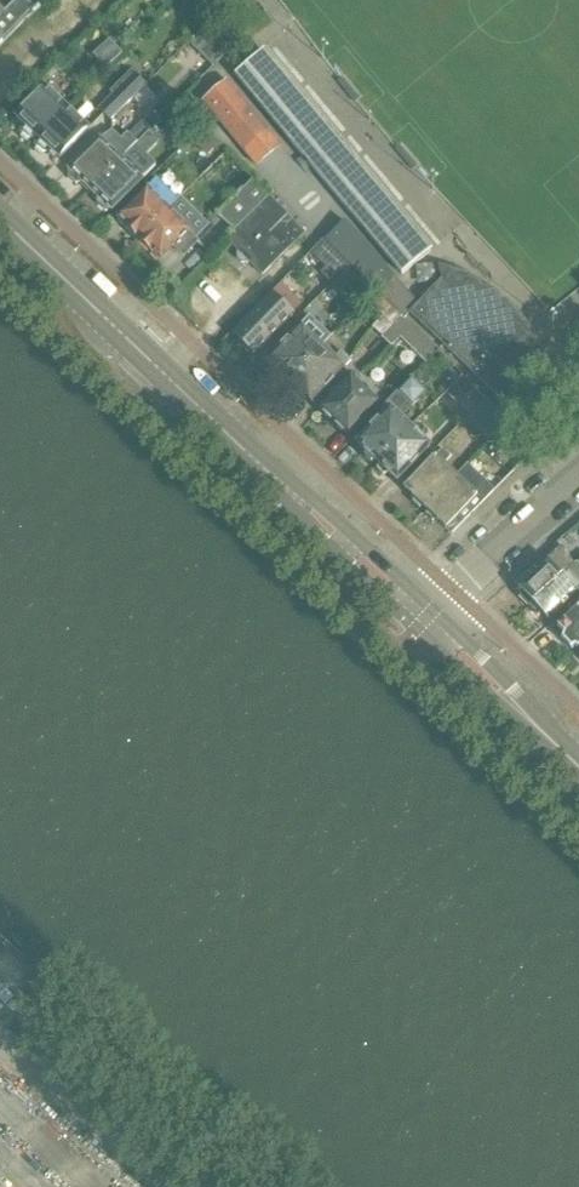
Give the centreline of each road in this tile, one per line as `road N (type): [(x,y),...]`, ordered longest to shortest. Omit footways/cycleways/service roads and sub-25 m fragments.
road 1 (secondary): [(426,620),(0,221)]
road 2 (secondary): [(578,766),(426,620)]
road 3 (residential): [(578,485),(426,620)]

